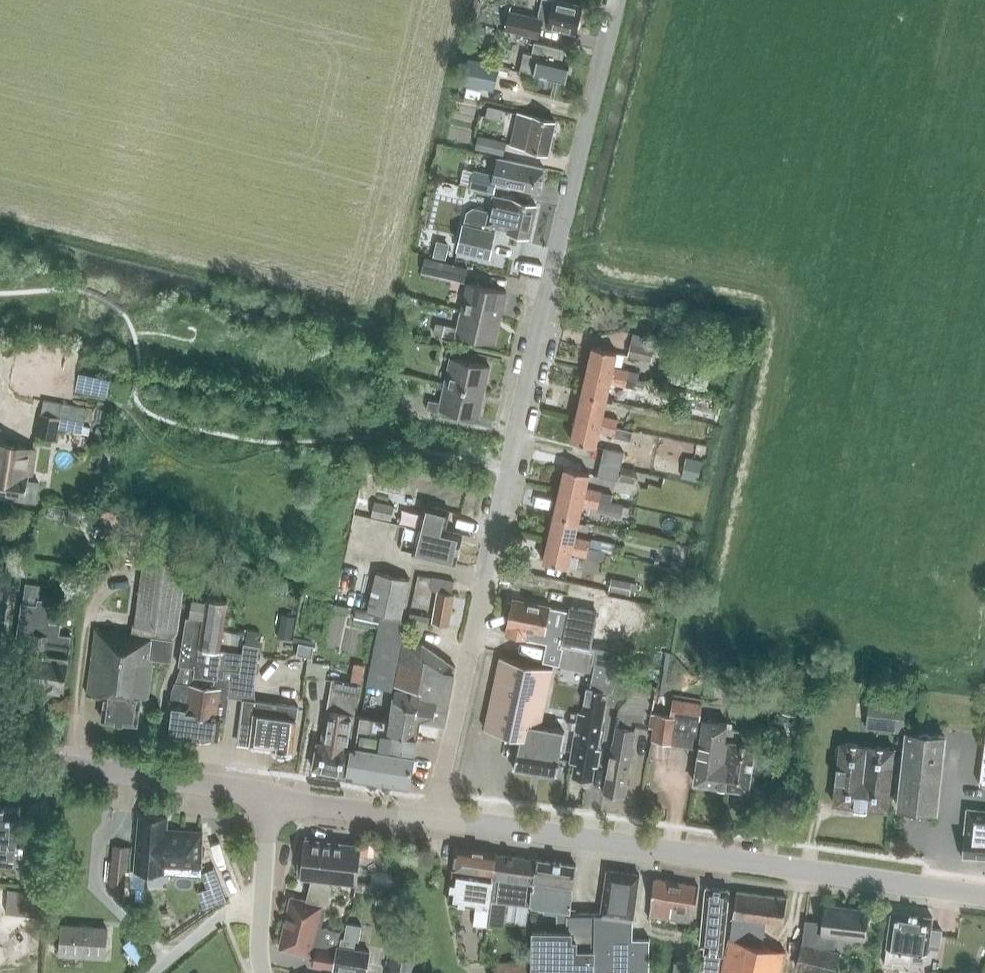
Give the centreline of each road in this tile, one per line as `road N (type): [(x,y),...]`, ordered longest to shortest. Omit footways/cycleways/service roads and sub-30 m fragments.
road 1 (residential): [(434,820),(507,468),(617,0)]
road 2 (secondary): [(984,896),(434,820)]
road 3 (secondary): [(269,795),(0,755)]
road 4 (tertiary): [(263,972),(269,795)]
road 5 (secondary): [(434,820),(269,795)]

